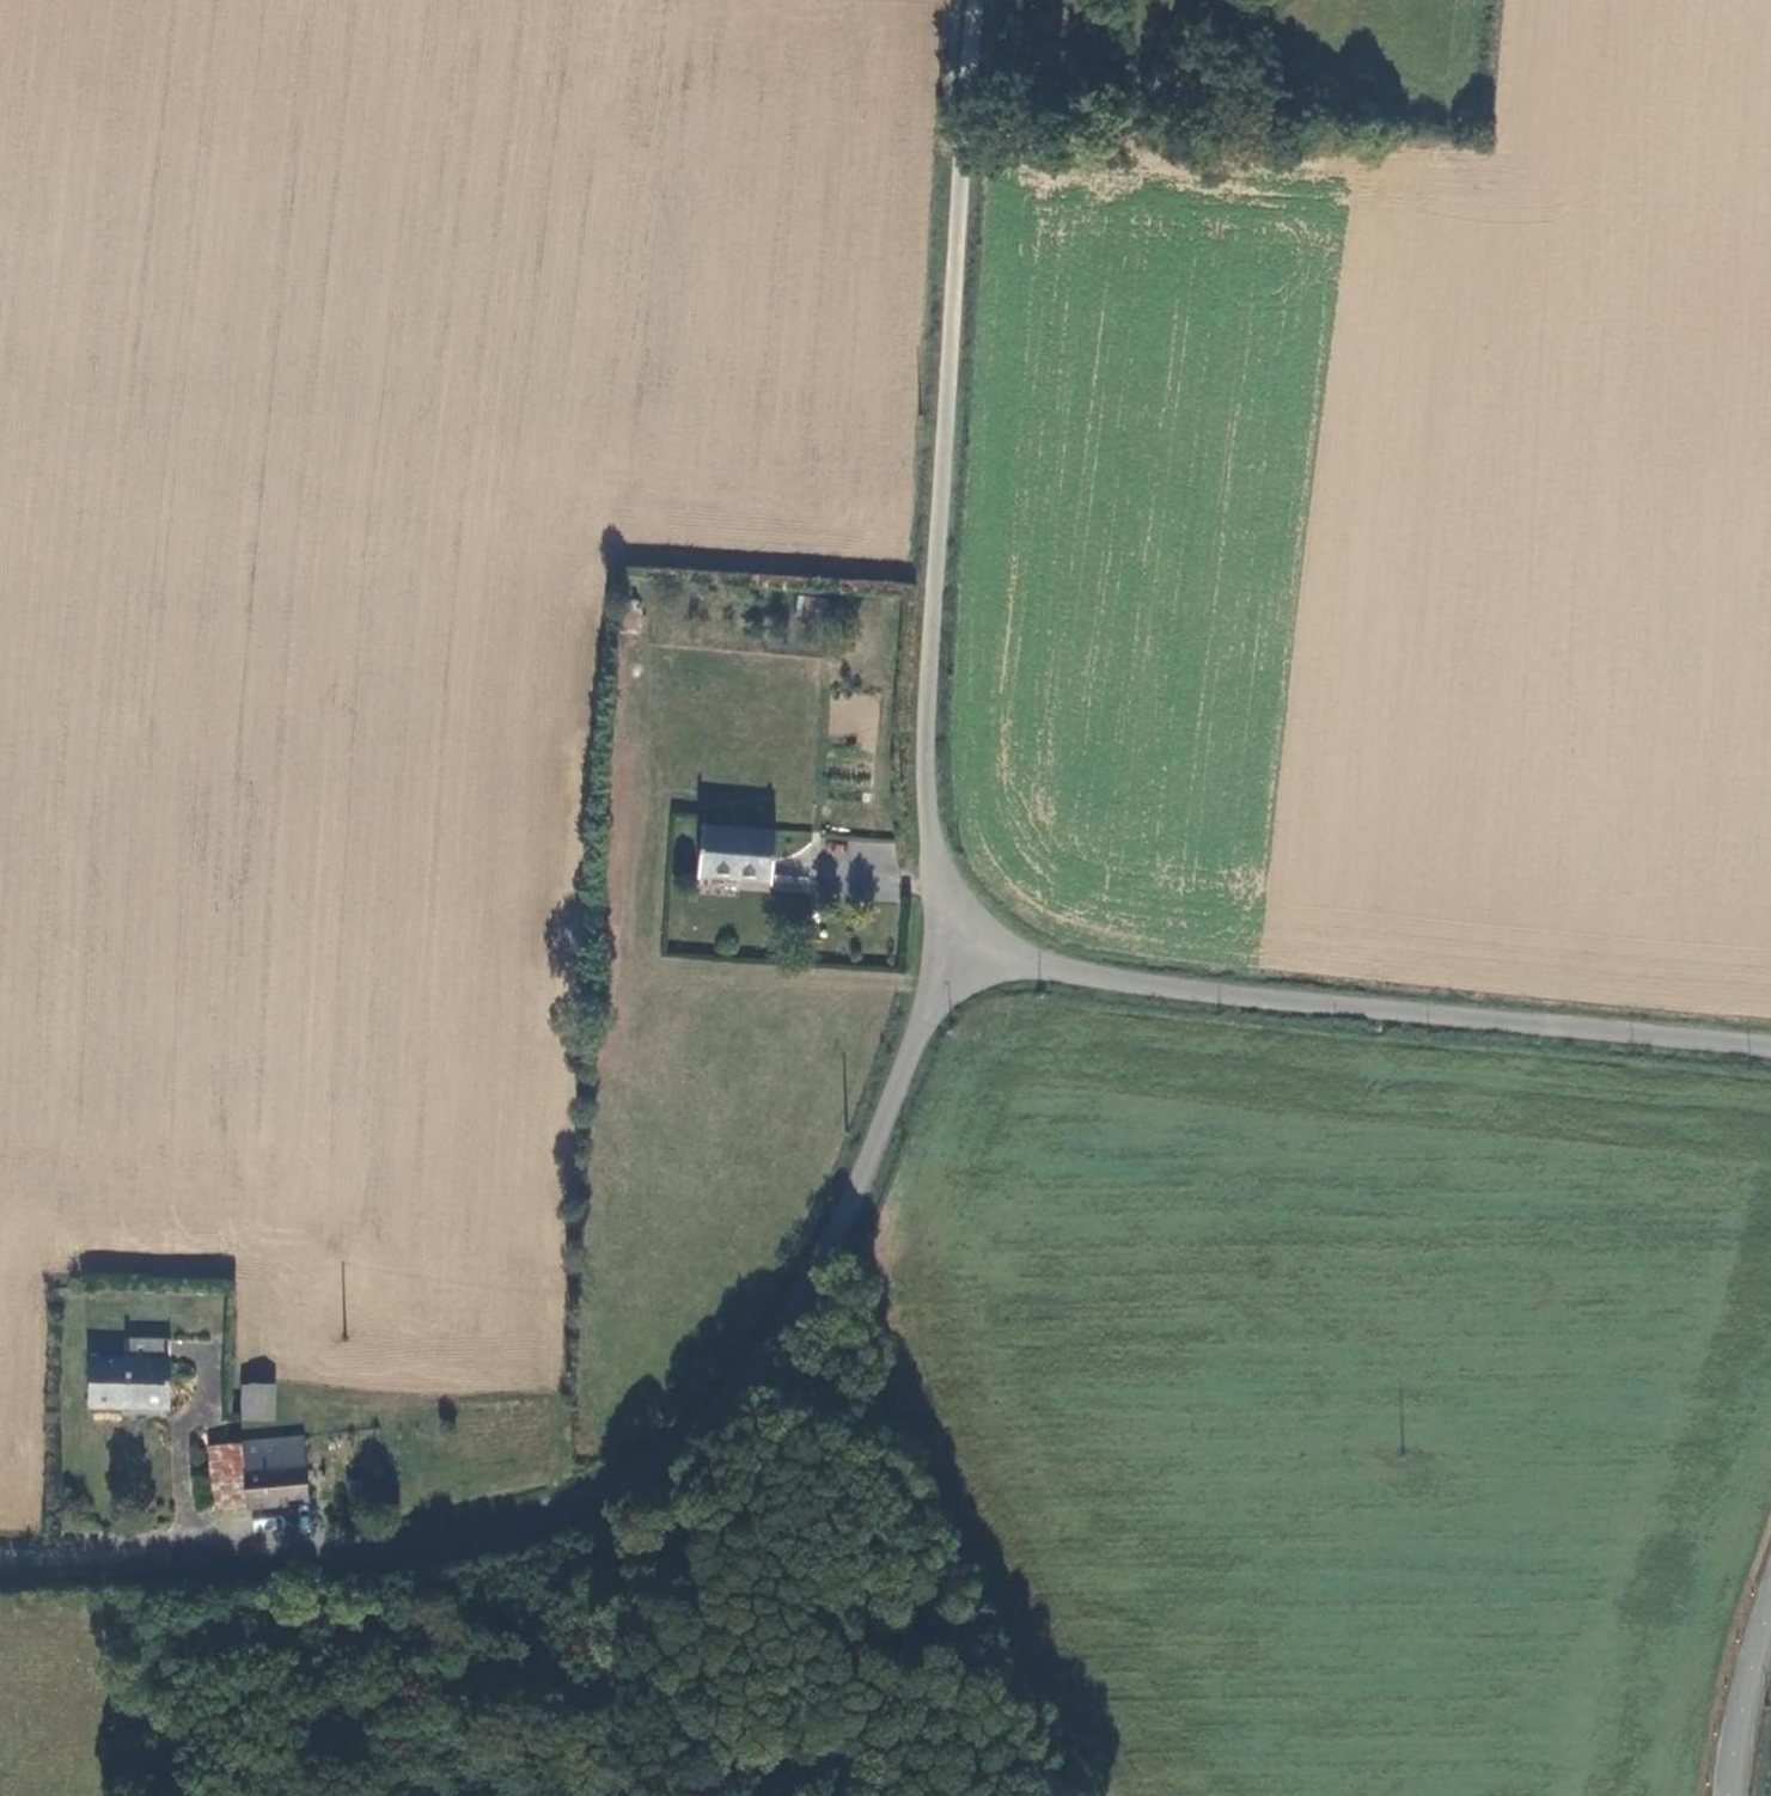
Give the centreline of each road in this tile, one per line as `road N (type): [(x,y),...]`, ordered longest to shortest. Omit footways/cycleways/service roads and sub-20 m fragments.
road 1 (unclassified): [(941,949),(859,1213),(770,1347),(654,1450),(551,1507),(428,1537),(255,1556),(0,1564)]
road 2 (unclassified): [(941,949),(926,761),(980,0)]
road 3 (unclassified): [(1770,1049),(1109,979),(941,949)]
road 4 (tertiary): [(1728,1795),(1750,1663),(1770,1600)]

